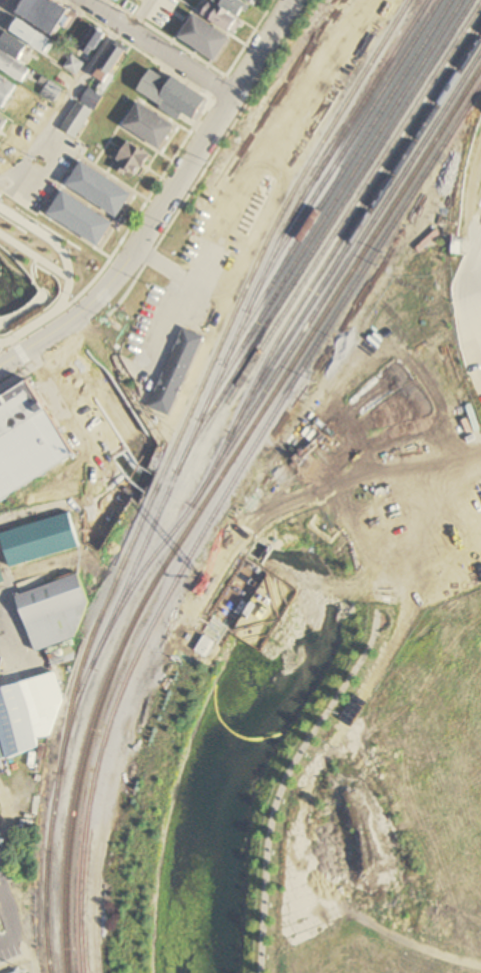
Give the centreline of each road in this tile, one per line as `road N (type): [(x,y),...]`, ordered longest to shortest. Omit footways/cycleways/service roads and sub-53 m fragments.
road 1 (residential): [(46,336),(88,304),(135,249),(293,0)]
road 2 (residential): [(233,95),(87,0)]

